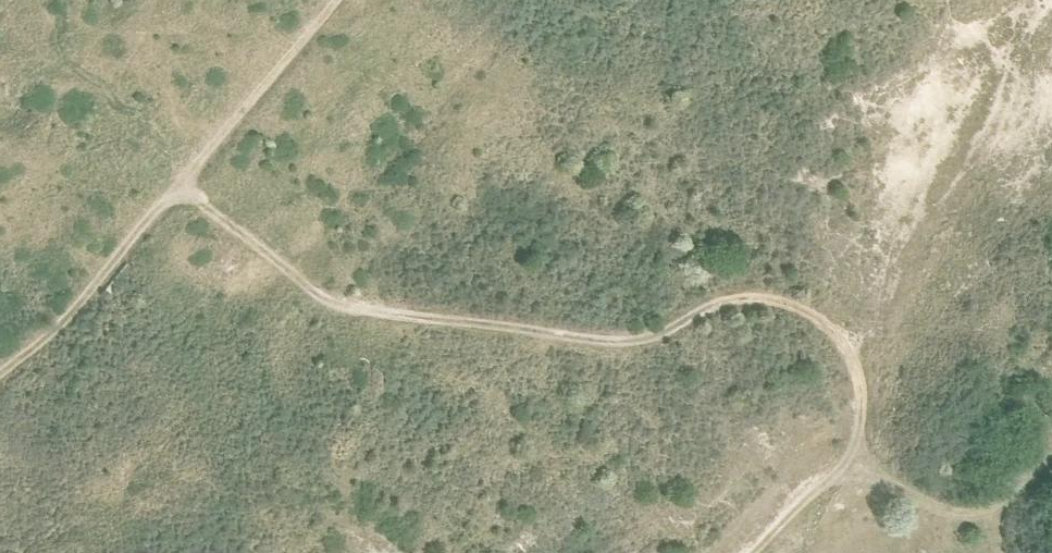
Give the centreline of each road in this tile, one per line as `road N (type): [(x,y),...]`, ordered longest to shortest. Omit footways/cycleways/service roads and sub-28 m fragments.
road 1 (track): [(173,190),(339,308),(597,341),(642,339),(739,296),(783,300),(817,315),(852,359),(865,421),(852,462)]
road 2 (track): [(0,374),(83,308),(330,0)]
road 3 (track): [(852,359),(915,223),(993,127),(1030,4)]
road 4 (track): [(1051,451),(1014,493),(969,503),(852,462),(767,538)]

